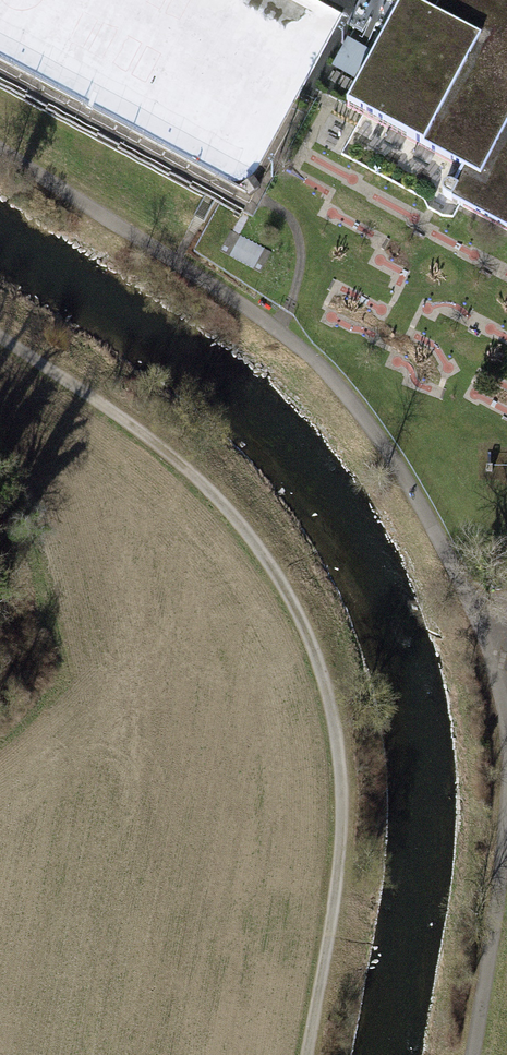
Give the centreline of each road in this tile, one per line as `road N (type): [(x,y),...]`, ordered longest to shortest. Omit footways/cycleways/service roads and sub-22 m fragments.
road 1 (track): [(304,1054),(343,827),(338,744),(317,664),(277,579),(222,504),(0,338)]
road 2 (track): [(0,148),(270,323),(331,376),(420,503),(473,613)]
road 3 (track): [(506,808),(472,1054)]
road 4 (track): [(473,613),(506,730)]

